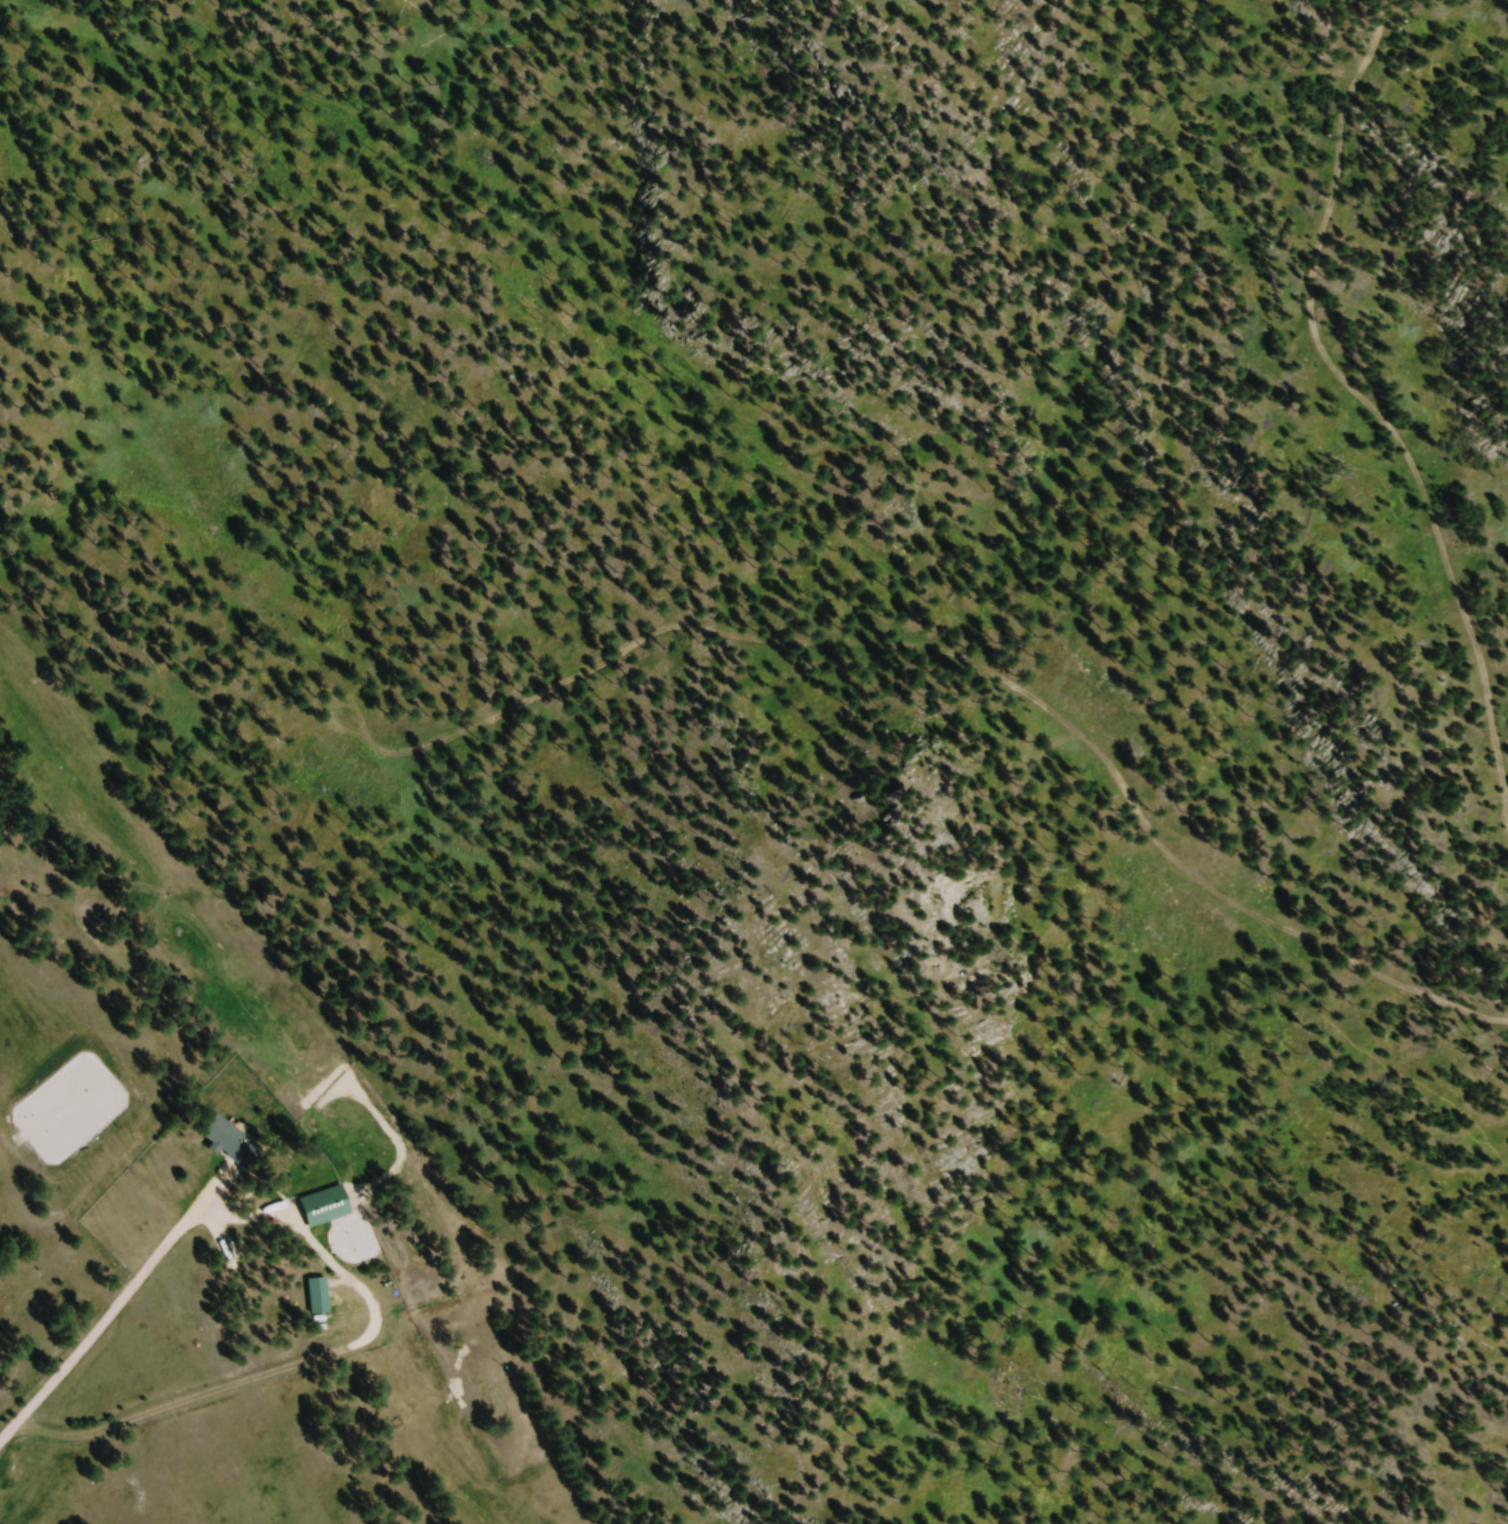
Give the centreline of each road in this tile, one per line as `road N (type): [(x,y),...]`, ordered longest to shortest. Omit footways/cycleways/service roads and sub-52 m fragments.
road 1 (track): [(1507,1020),(1426,993),(1216,889),(1154,838),(1109,765),(1024,690),(921,645),(659,626),(515,705),(405,748),(371,740),(329,682),(233,628),(144,436),(99,390),(77,333),(0,281)]
road 2 (track): [(1384,0),(1340,112),(1332,195),(1315,238),(1308,327),(1324,363),(1398,438),(1417,482),(1481,668),(1507,827)]
road 3 (residential): [(0,1445),(171,1235)]

